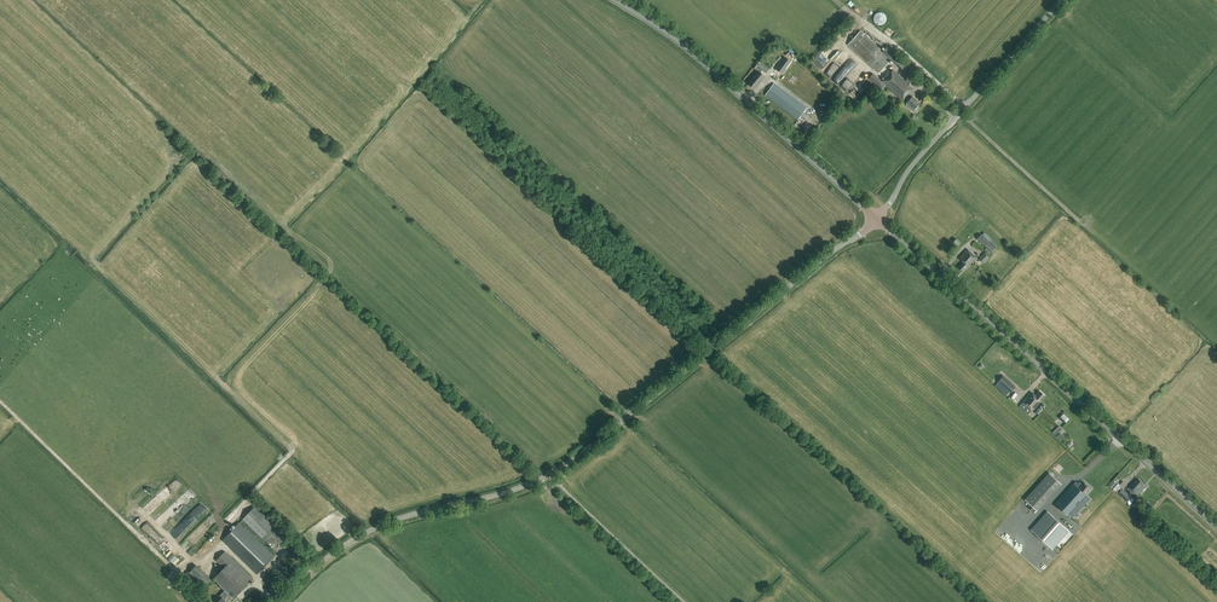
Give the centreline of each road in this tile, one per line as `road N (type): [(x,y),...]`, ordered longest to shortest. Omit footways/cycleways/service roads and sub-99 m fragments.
road 1 (unclassified): [(282,601),(362,535),(497,497),(571,463),(878,220)]
road 2 (tertiary): [(1216,527),(878,220)]
road 3 (tertiary): [(878,220),(700,60),(613,0)]
road 4 (unclassified): [(878,220),(923,154),(1059,0)]

